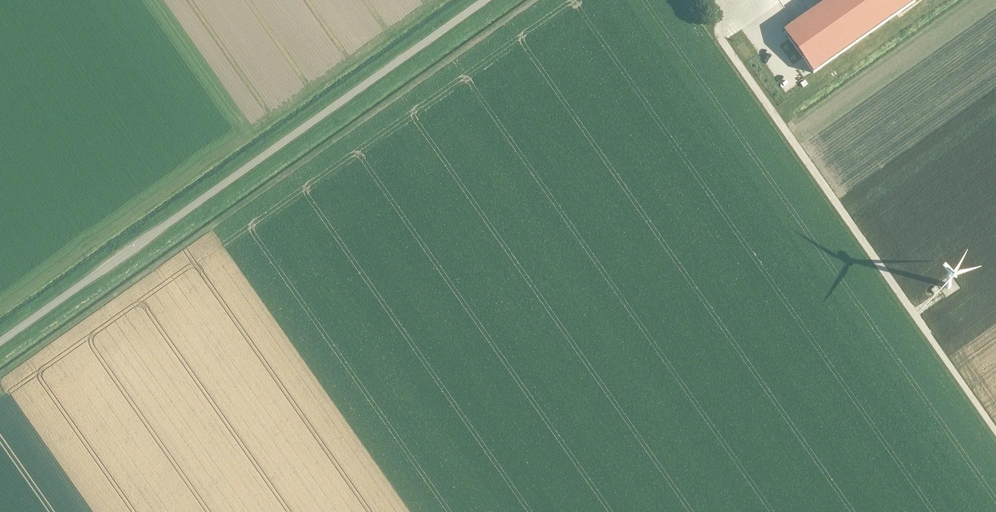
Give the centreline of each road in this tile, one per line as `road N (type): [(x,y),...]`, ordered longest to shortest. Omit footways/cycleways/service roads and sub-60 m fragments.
road 1 (residential): [(0,347),(488,0)]

